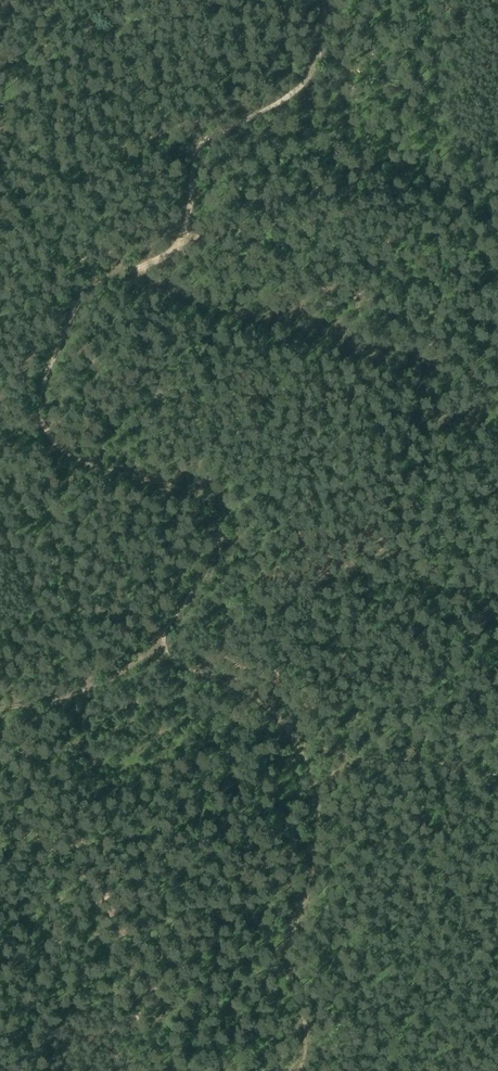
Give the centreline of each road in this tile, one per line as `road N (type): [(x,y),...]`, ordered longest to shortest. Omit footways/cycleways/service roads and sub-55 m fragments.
road 1 (track): [(290,734),(246,694),(191,664),(159,660),(164,625),(219,550),(220,518),(200,495),(63,460),(30,422),(37,384),(79,296),(145,272),(171,250),(187,230),(195,166),(216,142),(316,74),(323,0)]
road 2 (track): [(304,1070),(308,1058),(288,957),(319,829),(290,734),(339,750),(497,773)]

